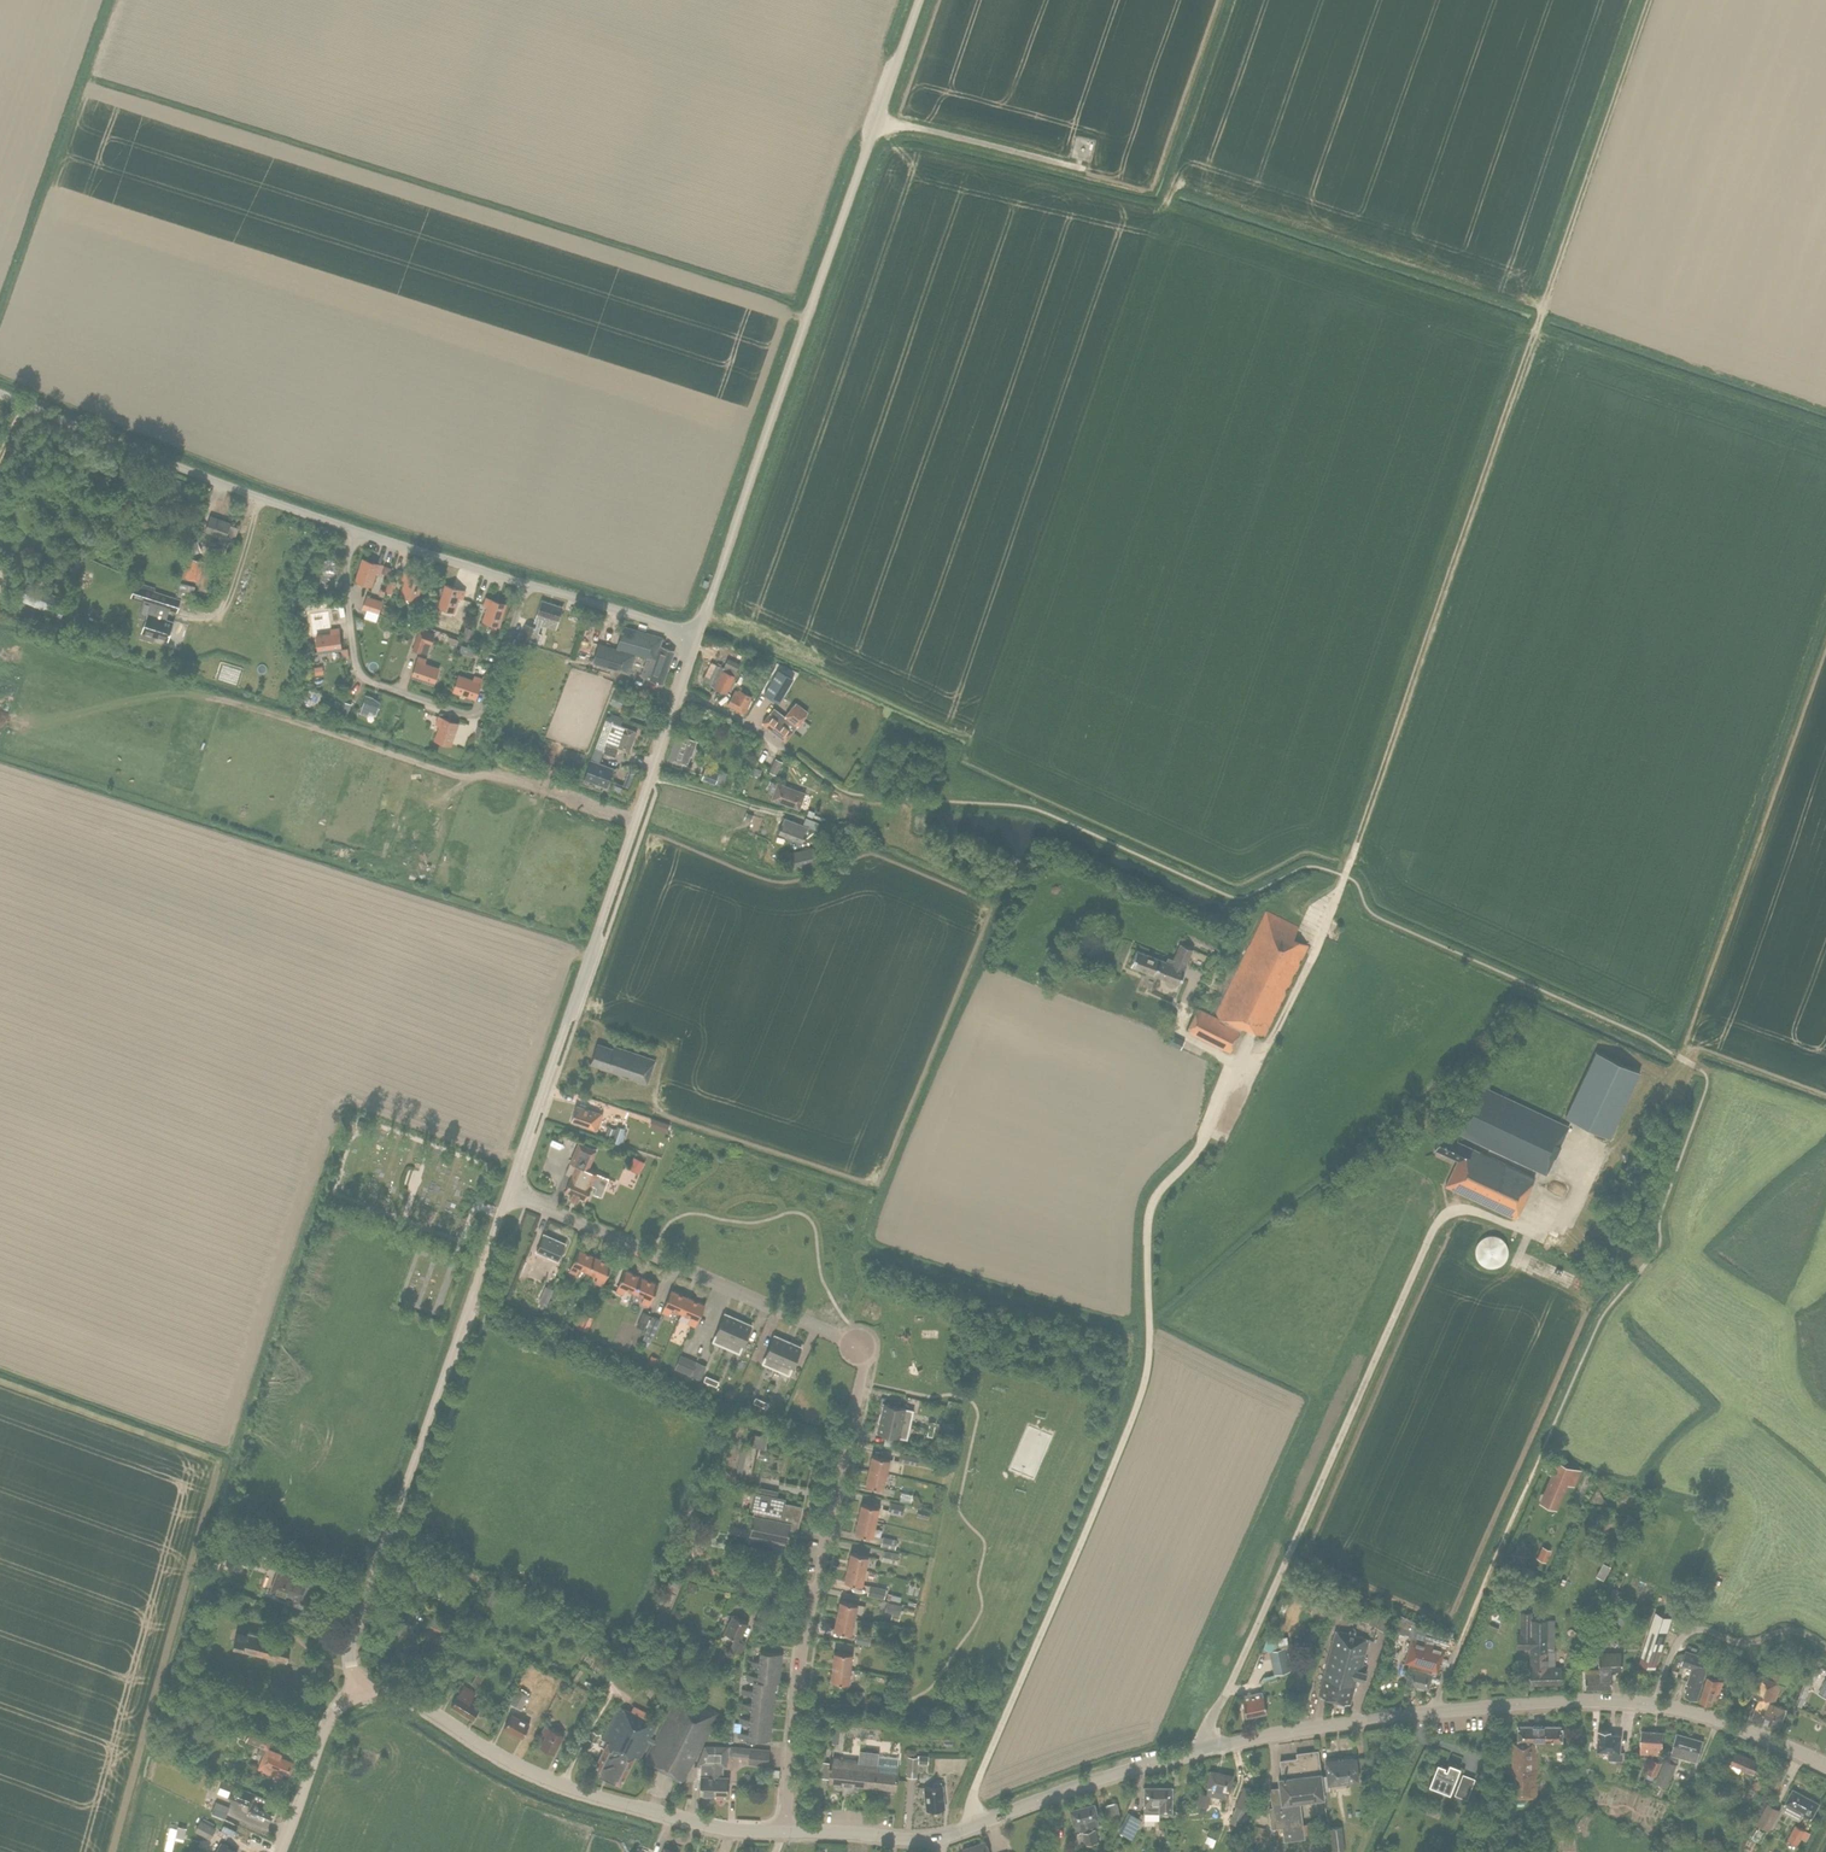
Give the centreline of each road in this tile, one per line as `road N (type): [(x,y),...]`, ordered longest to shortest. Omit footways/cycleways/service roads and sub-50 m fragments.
road 1 (residential): [(783,1832),(801,1650),(862,1366),(859,1347),(507,1191)]
road 2 (unclassified): [(693,640),(919,0)]
road 3 (unclassified): [(507,1191),(679,692)]
road 4 (unclassified): [(355,1690),(349,1640),(507,1191)]
road 5 (tertiary): [(1435,1712),(1181,1754),(937,1837)]
road 6 (tertiary): [(783,1832),(702,1822),(567,1785),(493,1752),(408,1696),(355,1690)]
road 7 (residential): [(351,530),(352,651),(359,676),(374,688),(476,714),(527,586)]
road 8 (tertiary): [(1435,1712),(1579,1700),(1655,1705),(1732,1724),(1825,1765)]
road 9 (unclassified): [(351,530),(0,395)]
road 10 (unclassified): [(1435,1712),(1538,1459)]
road 11 (unclassified): [(527,586),(351,530)]
road 12 (tertiary): [(279,1851),(323,1726),(355,1690)]
road 13 (unclassified): [(693,640),(527,586)]
road 14 (tertiary): [(937,1837),(783,1832)]
road 15 (residential): [(785,749),(679,692)]

